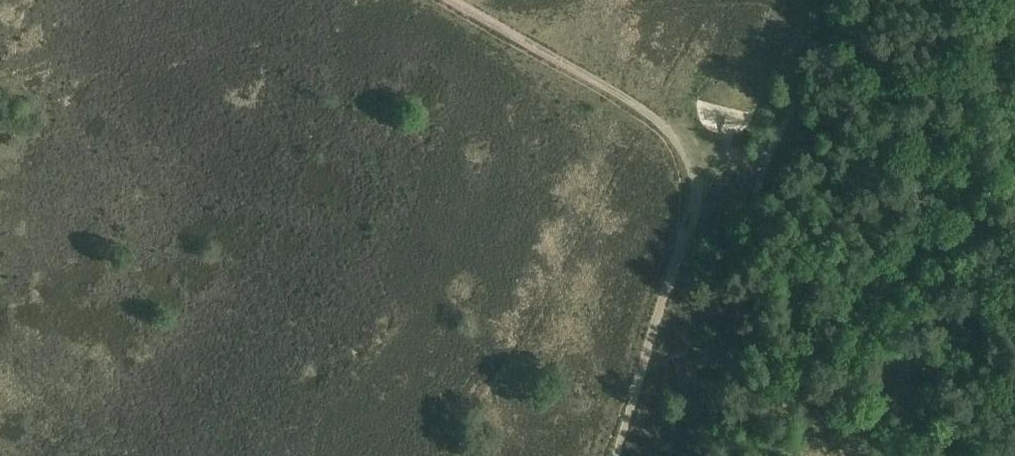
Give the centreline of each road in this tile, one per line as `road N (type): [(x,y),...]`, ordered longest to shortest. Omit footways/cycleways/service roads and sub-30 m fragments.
road 1 (track): [(615,455),(698,183),(659,120),(454,0)]

